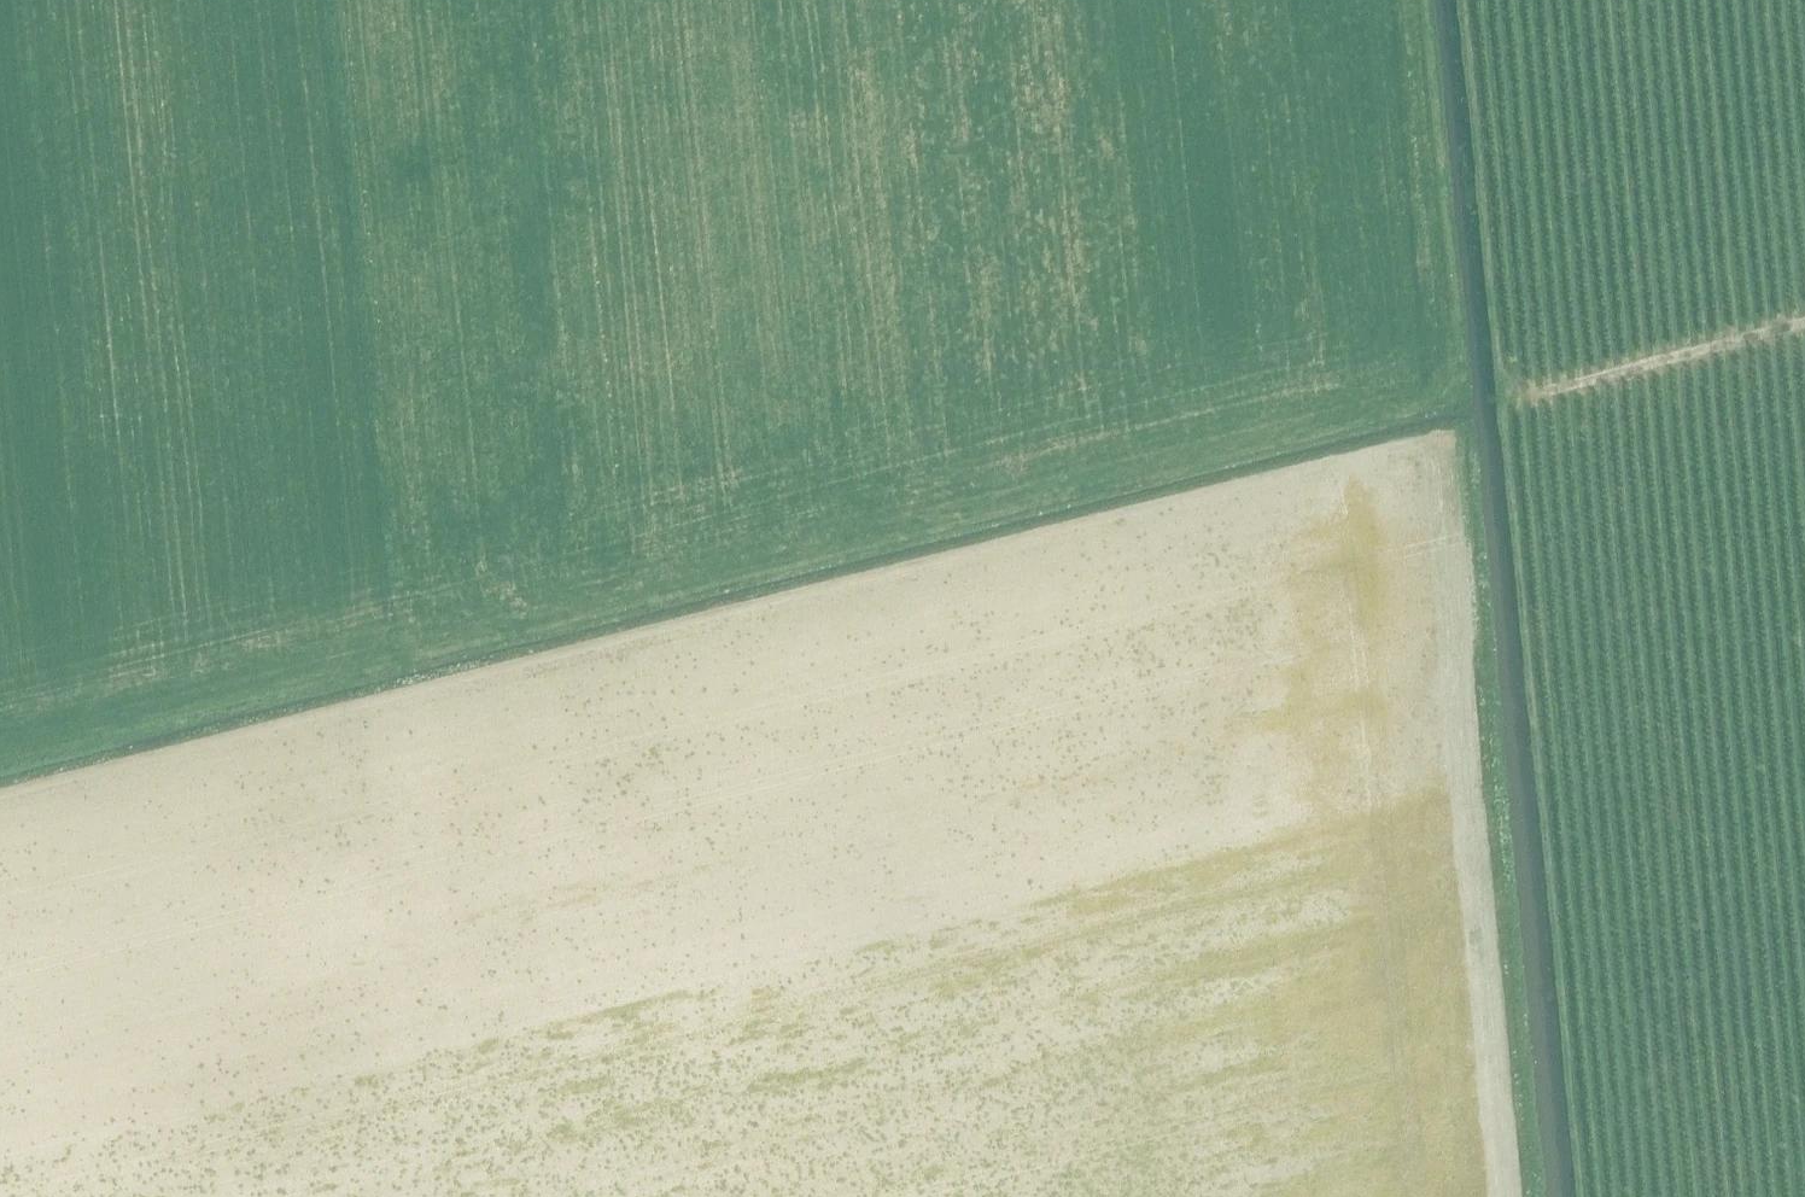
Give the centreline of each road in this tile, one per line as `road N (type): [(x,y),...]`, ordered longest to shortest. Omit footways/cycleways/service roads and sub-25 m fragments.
road 1 (track): [(1531,1196),(1483,691)]

